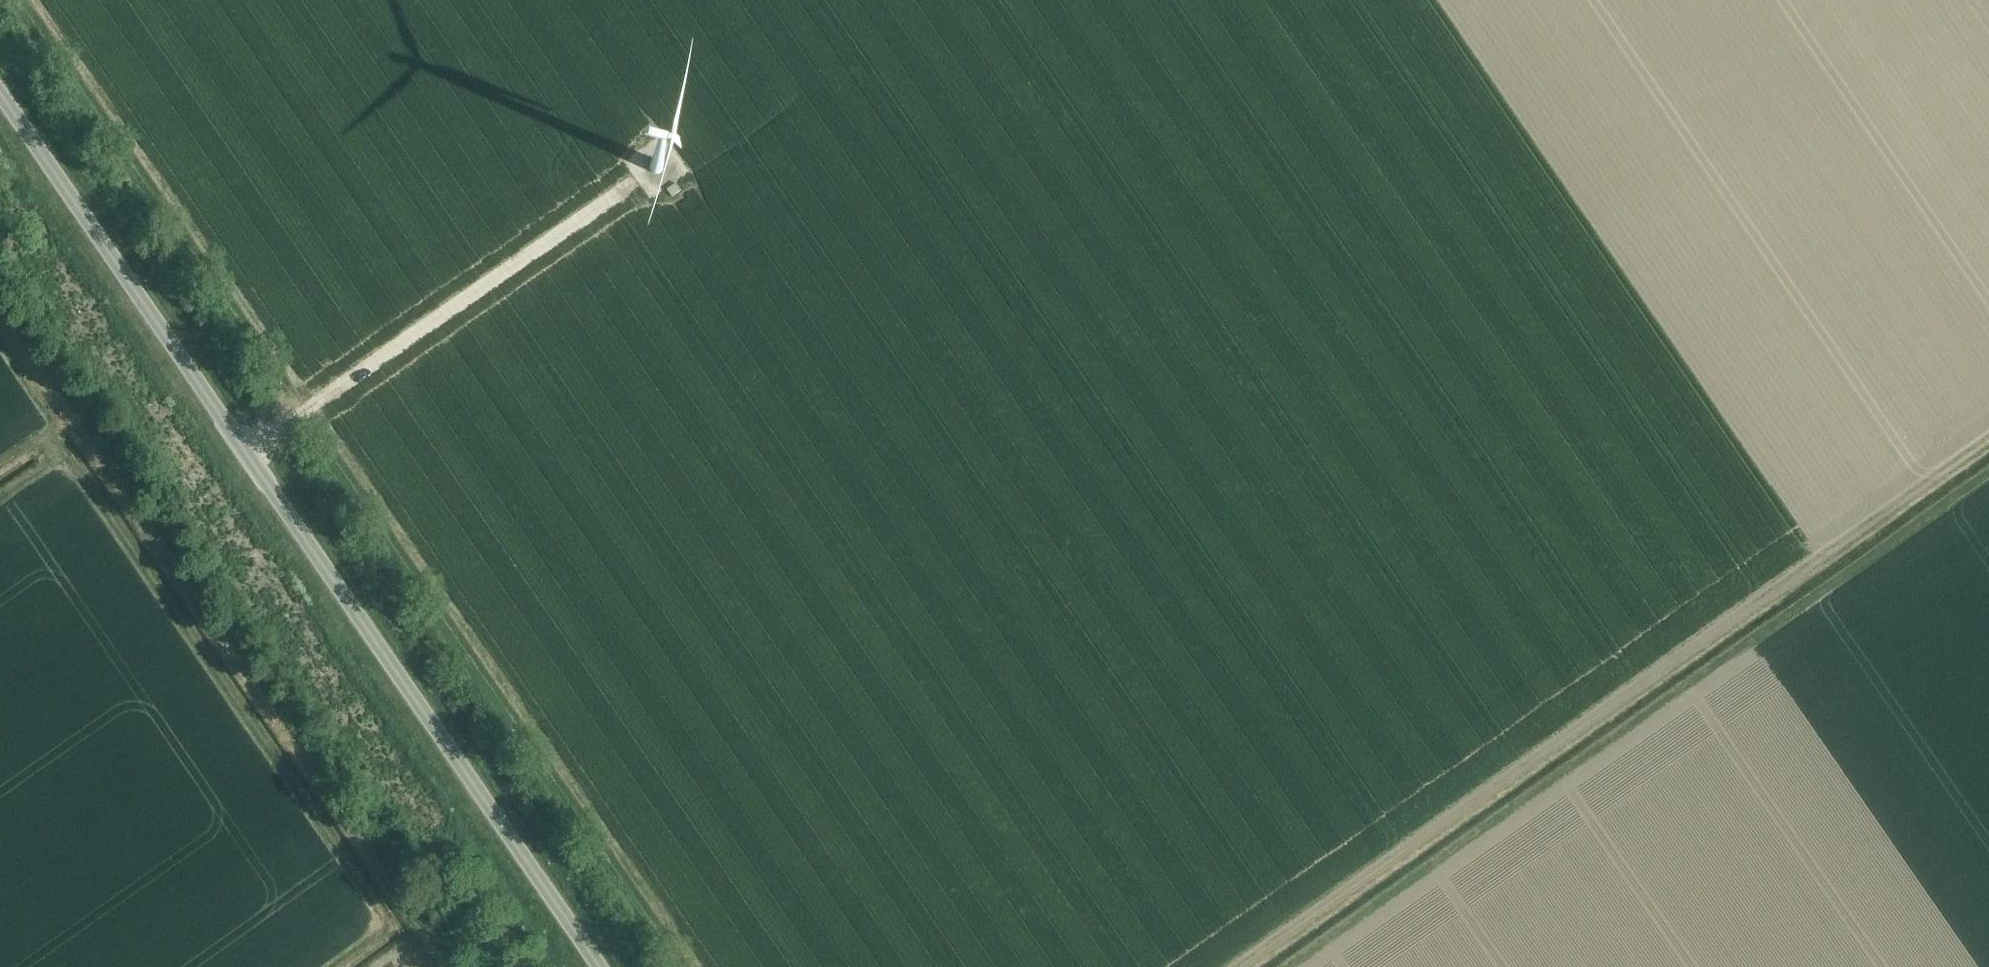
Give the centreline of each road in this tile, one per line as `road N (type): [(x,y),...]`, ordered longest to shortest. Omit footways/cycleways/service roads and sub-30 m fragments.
road 1 (unclassified): [(599,966),(0,88)]

